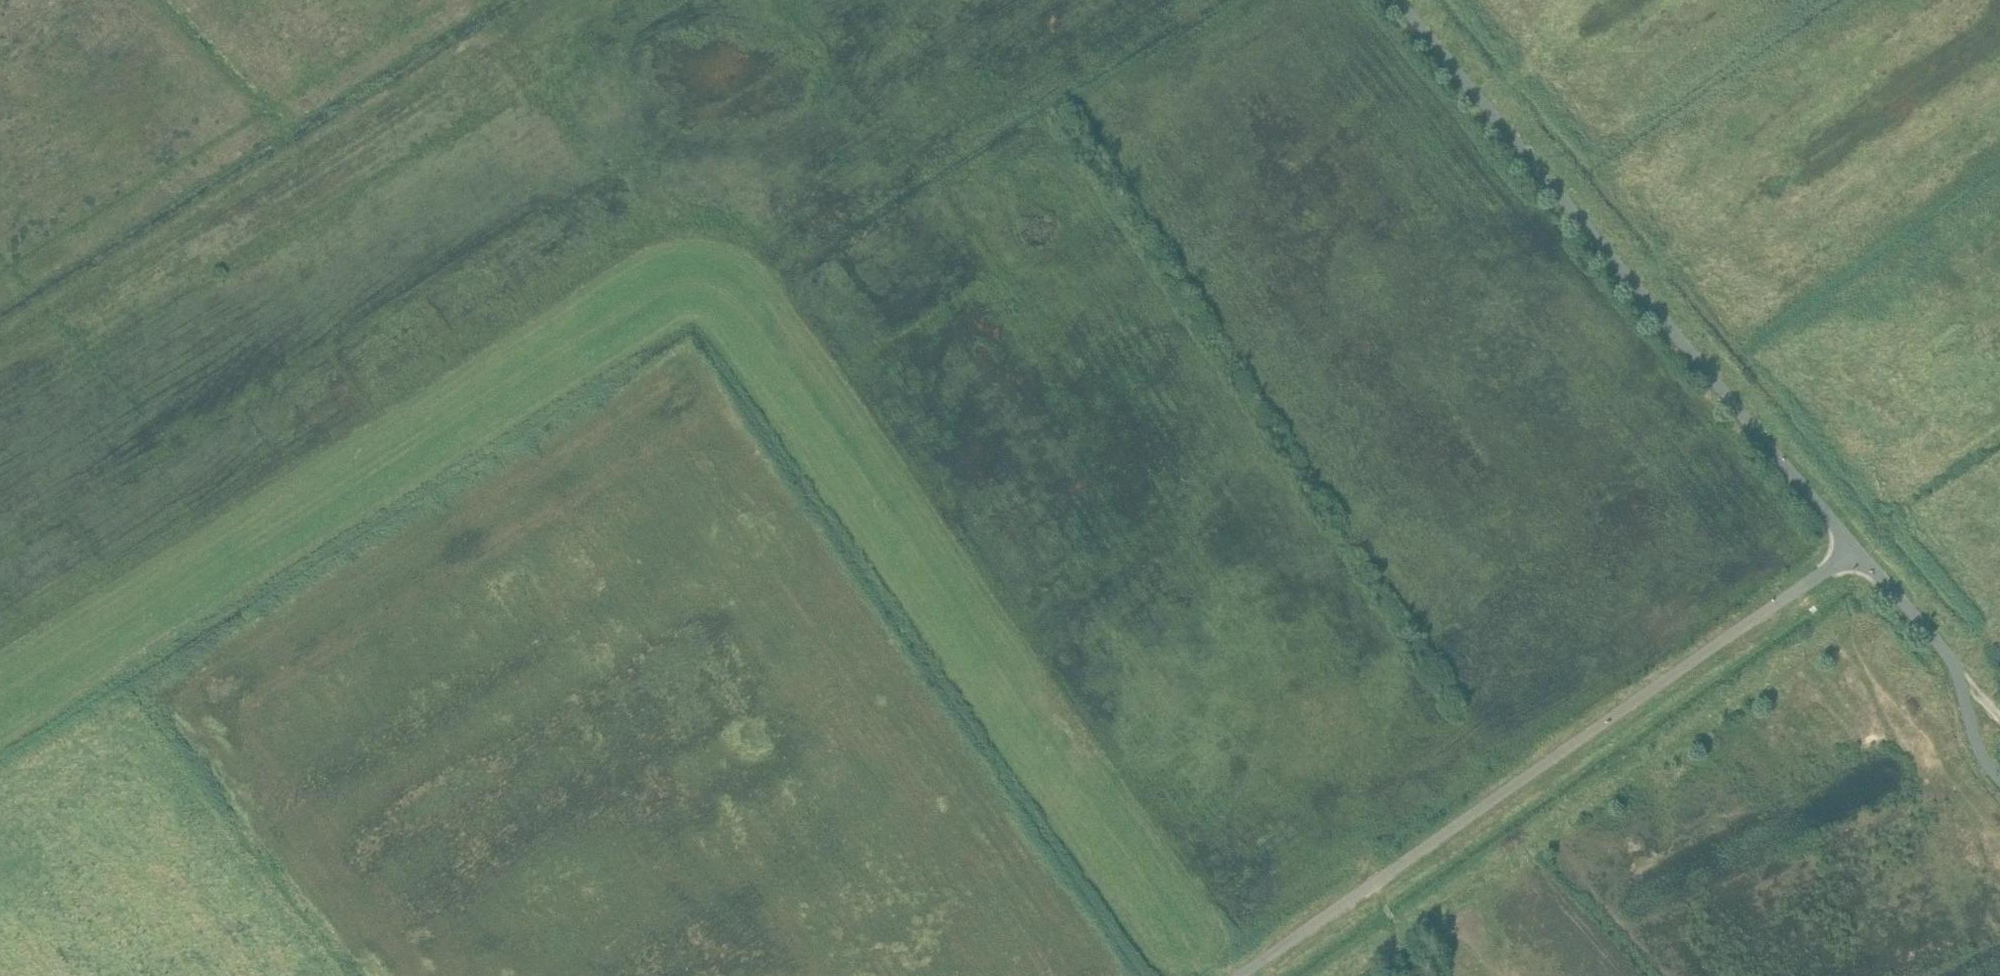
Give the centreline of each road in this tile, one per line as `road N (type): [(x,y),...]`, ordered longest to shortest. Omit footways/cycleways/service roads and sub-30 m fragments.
road 1 (unclassified): [(1239,975),(1856,550)]

